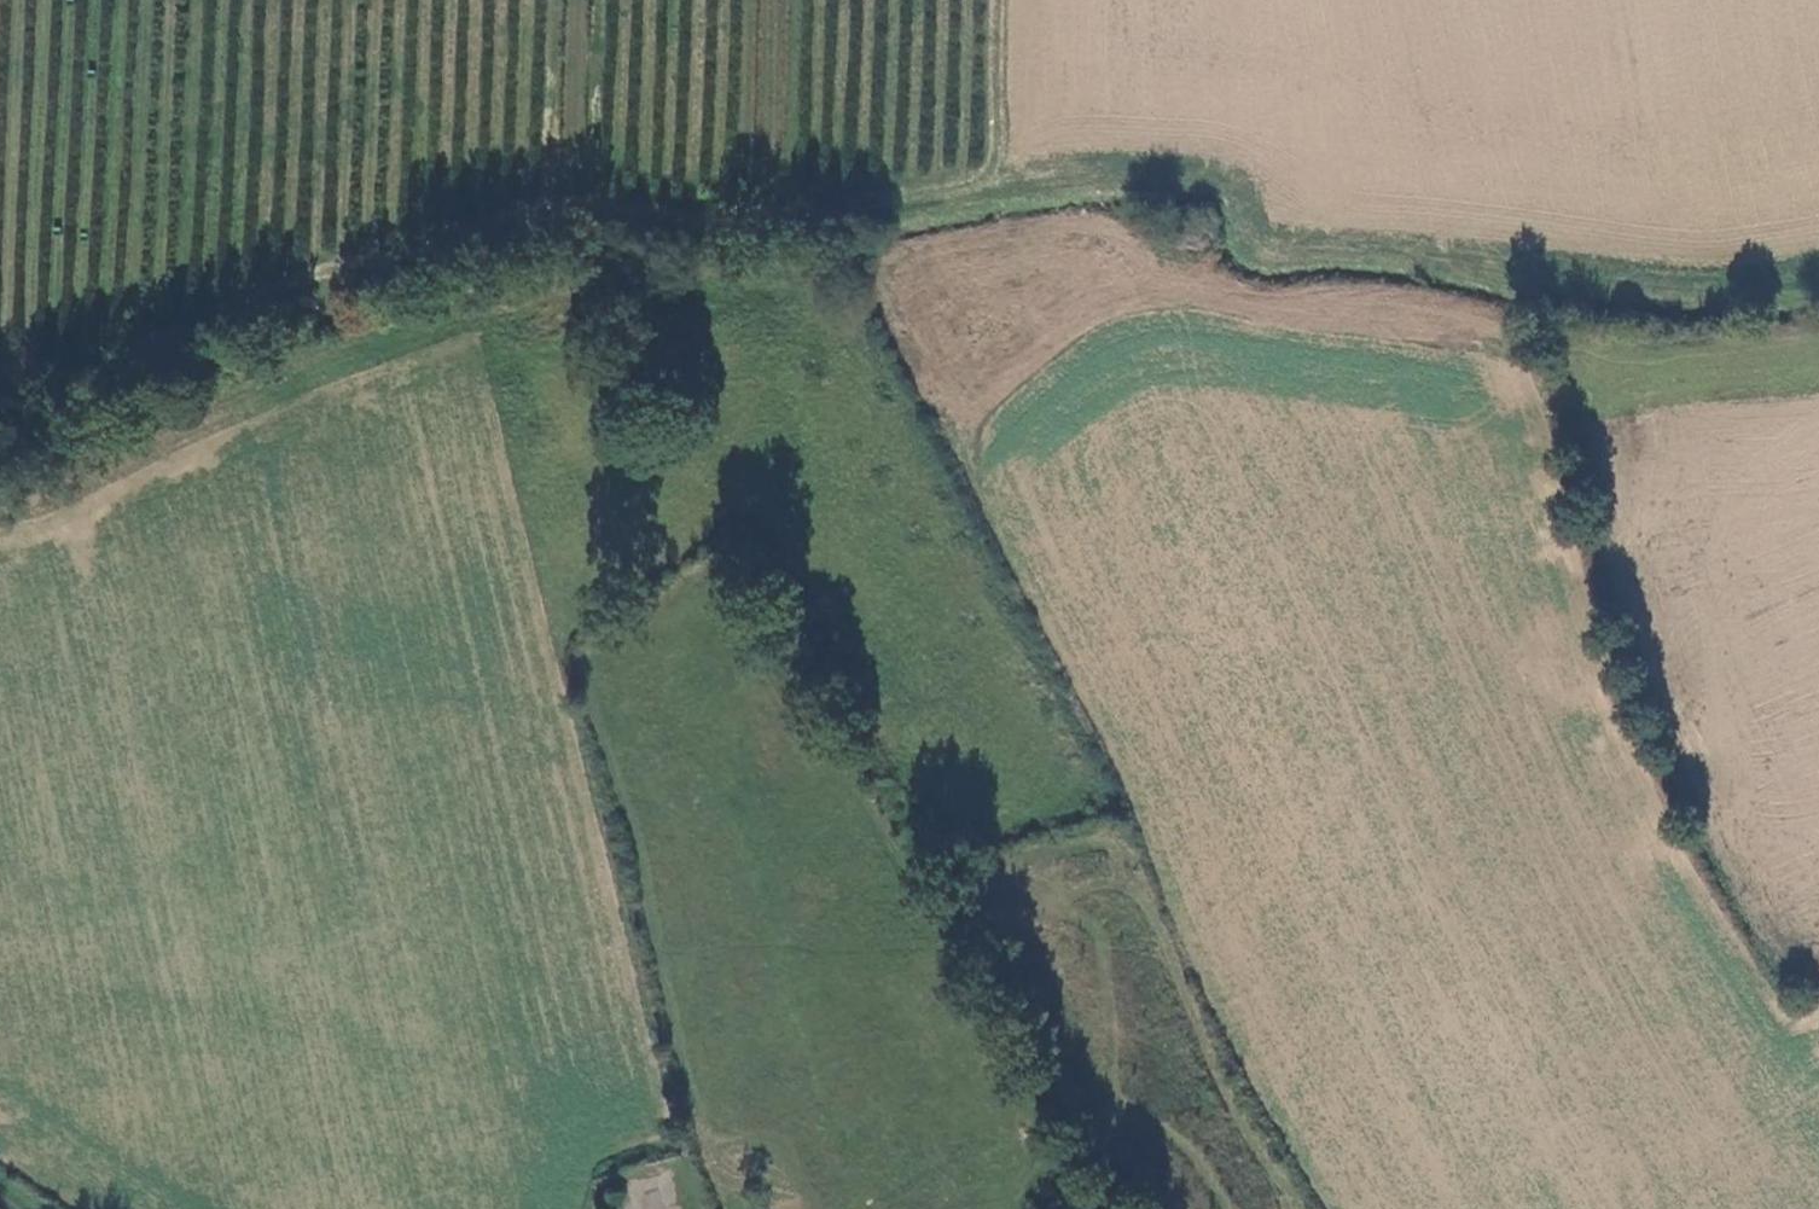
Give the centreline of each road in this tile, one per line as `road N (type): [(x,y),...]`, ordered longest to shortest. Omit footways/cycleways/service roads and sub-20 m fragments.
road 1 (track): [(0,386),(530,222),(1044,181)]

